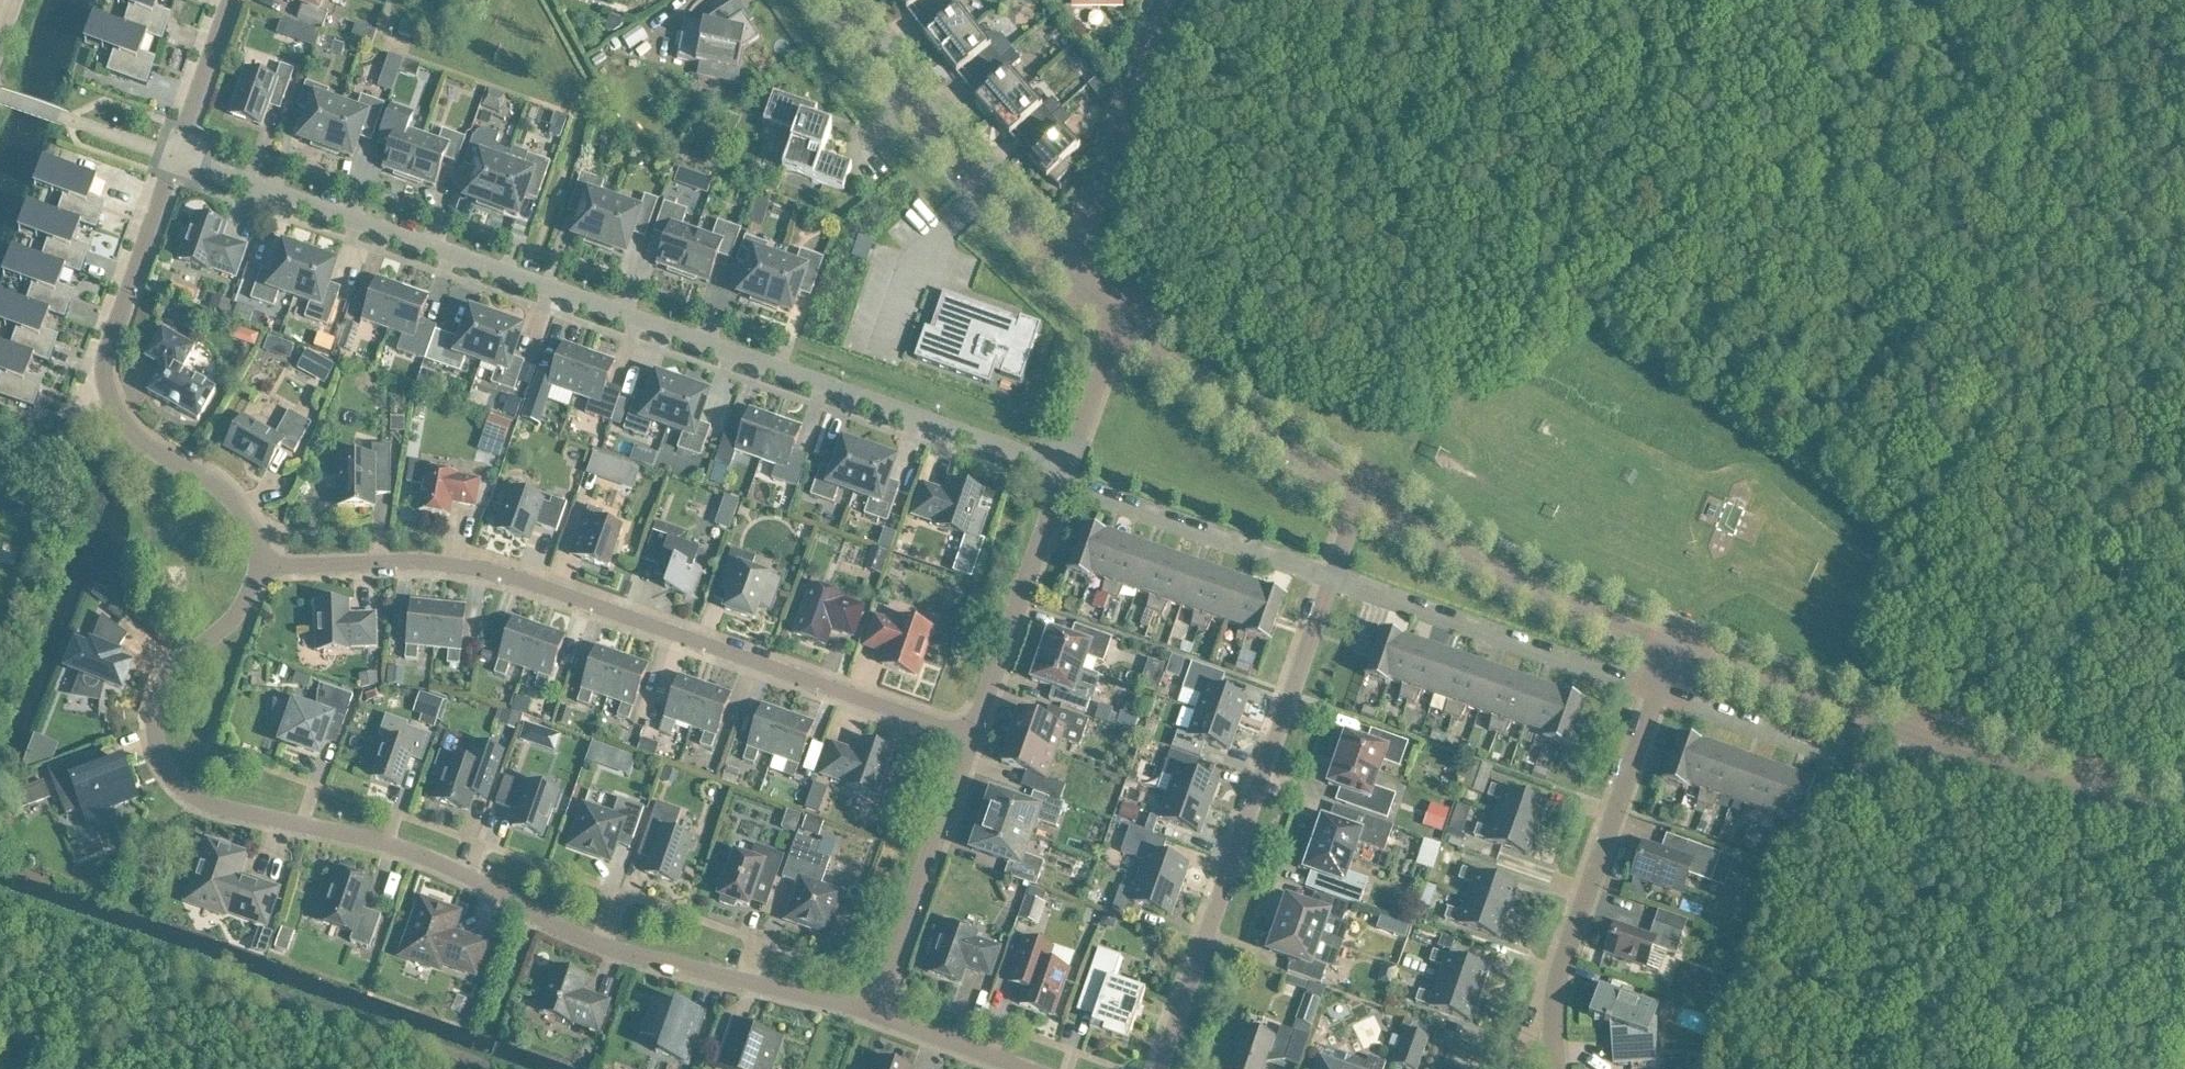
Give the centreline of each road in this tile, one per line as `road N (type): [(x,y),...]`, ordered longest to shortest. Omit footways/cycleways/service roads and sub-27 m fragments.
road 1 (residential): [(881,1021),(591,948),(451,873),(357,839),(227,813),(172,782),(153,711),(186,657),(241,619),(262,569)]
road 2 (residential): [(1066,475),(175,156)]
road 3 (residential): [(977,743),(465,563),(262,569)]
road 4 (residential): [(1167,1068),(1332,583)]
road 5 (residential): [(262,569),(249,517),(202,473),(147,450),(117,413),(106,366),(175,156)]
road 6 (residential): [(1653,691),(1546,1018),(1555,1068)]
road 7 (residential): [(1080,289),(956,170),(830,0)]
road 8 (residential): [(2184,817),(1855,713)]
road 9 (residential): [(1671,642),(1509,582),(1365,499)]
road 10 (residential): [(1653,691),(1332,583)]
road 11 (residential): [(1080,289),(1180,0)]
road 12 (residential): [(1365,499),(1240,423),(1118,329)]
road 13 (residential): [(977,743),(881,1021)]
road 14 (residential): [(1332,583),(1066,475)]
road 15 (residential): [(1066,475),(977,743)]
road 16 (residential): [(1842,758),(1653,691)]
road 17 (residential): [(1855,713),(1671,642)]
road 18 (residential): [(175,156),(230,0)]
road 19 (residential): [(1118,329),(1066,475)]
road 20 (residential): [(1013,1068),(881,1021)]

